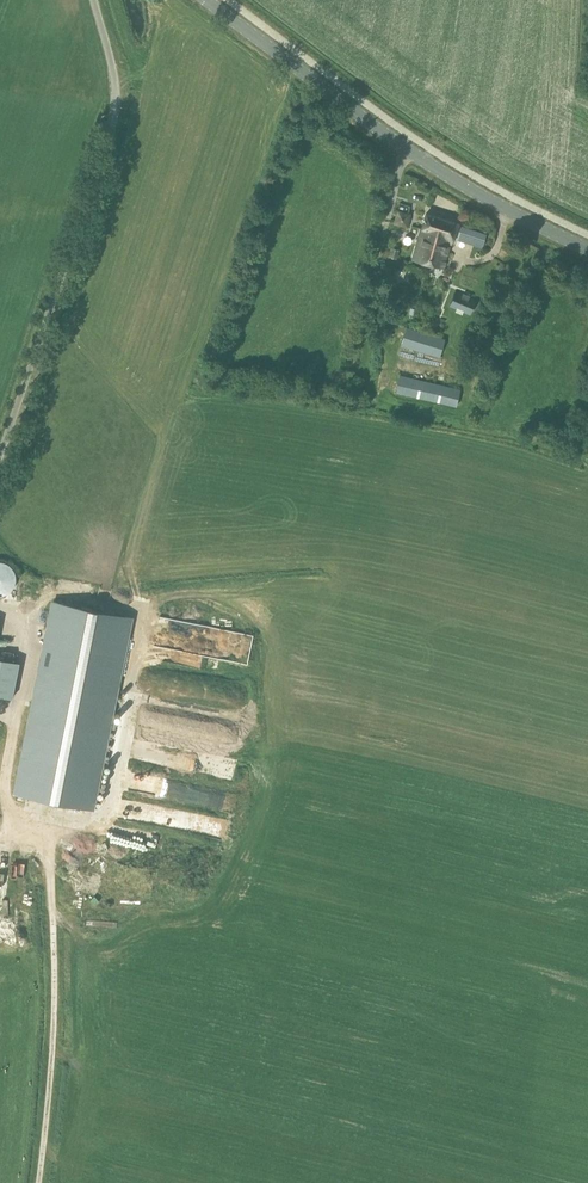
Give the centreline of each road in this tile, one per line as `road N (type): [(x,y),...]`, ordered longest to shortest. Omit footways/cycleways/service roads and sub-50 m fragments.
road 1 (tertiary): [(587,251),(505,215),(351,117),(205,0)]

